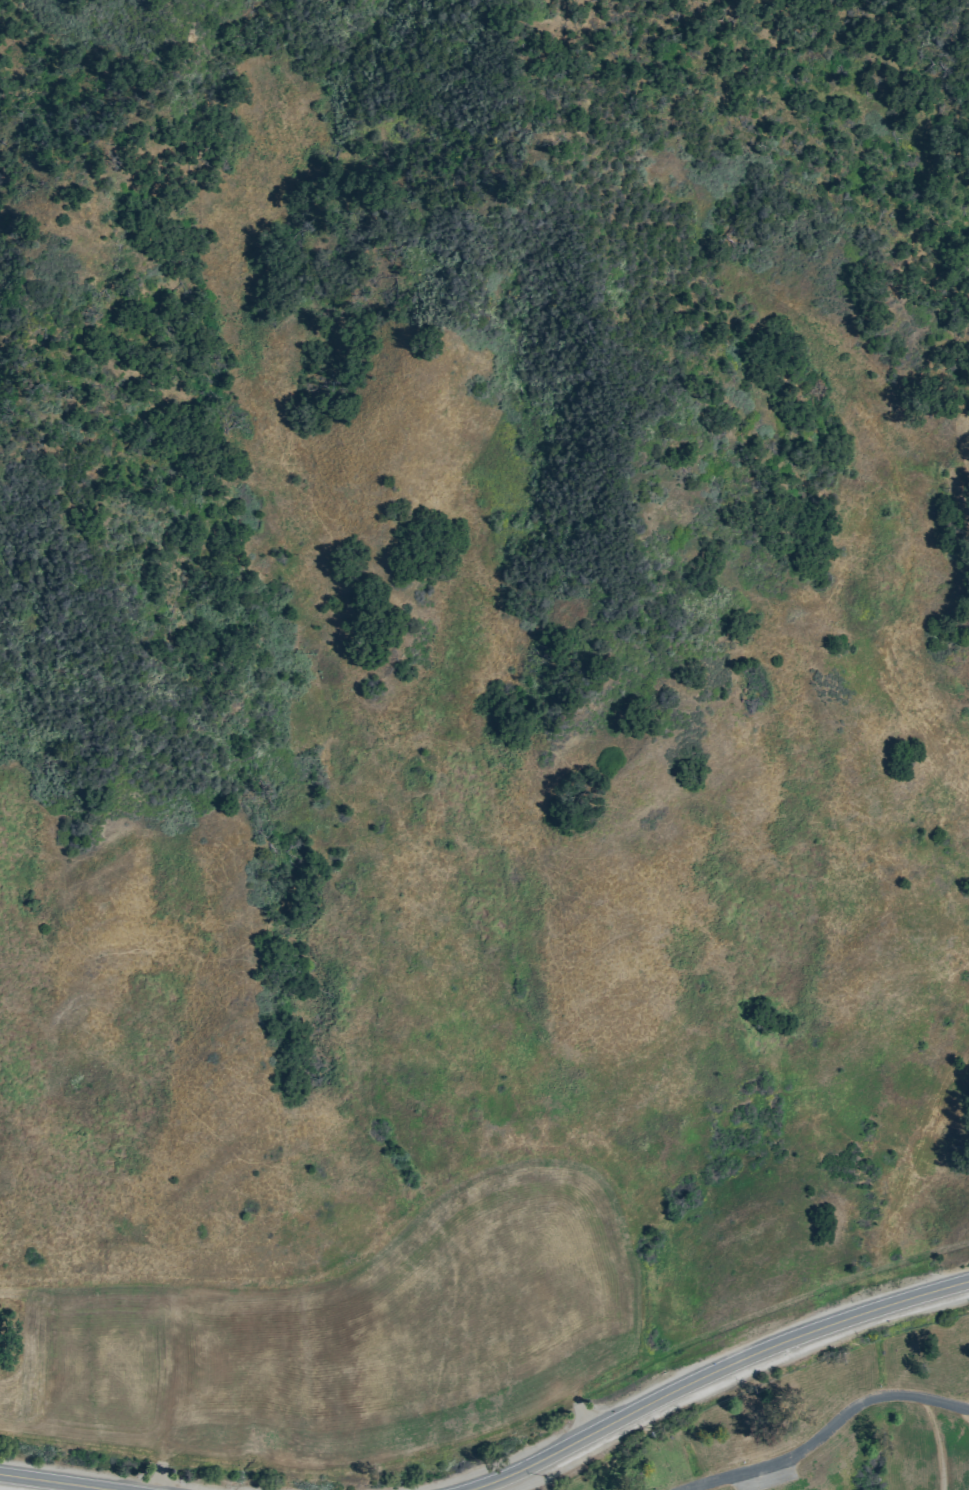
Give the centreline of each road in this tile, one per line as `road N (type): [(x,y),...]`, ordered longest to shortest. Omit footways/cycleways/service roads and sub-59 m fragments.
road 1 (tertiary): [(968,1282),(768,1350),(472,1489)]

